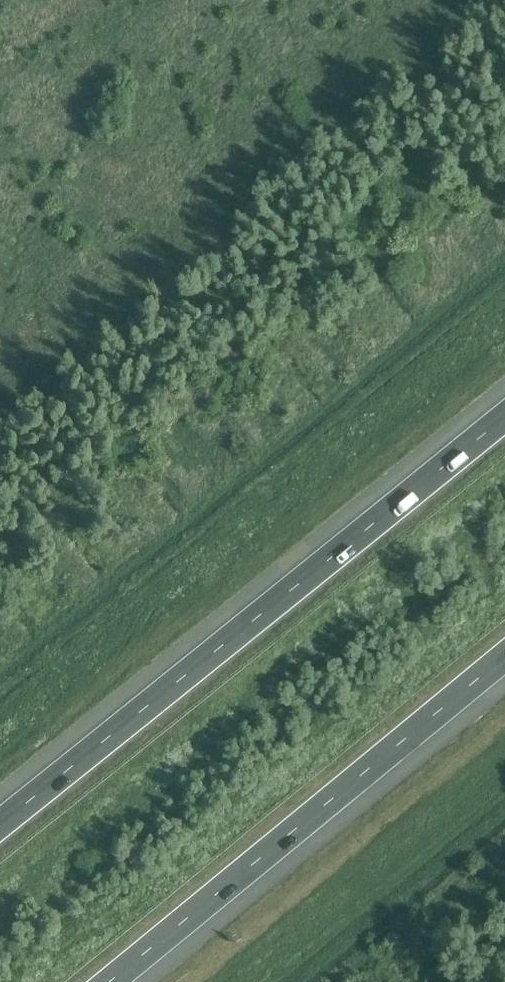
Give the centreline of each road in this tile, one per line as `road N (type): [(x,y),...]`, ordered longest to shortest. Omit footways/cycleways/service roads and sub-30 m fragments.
road 1 (motorway): [(504,411),(0,822)]
road 2 (motorway): [(108,981),(504,653)]

